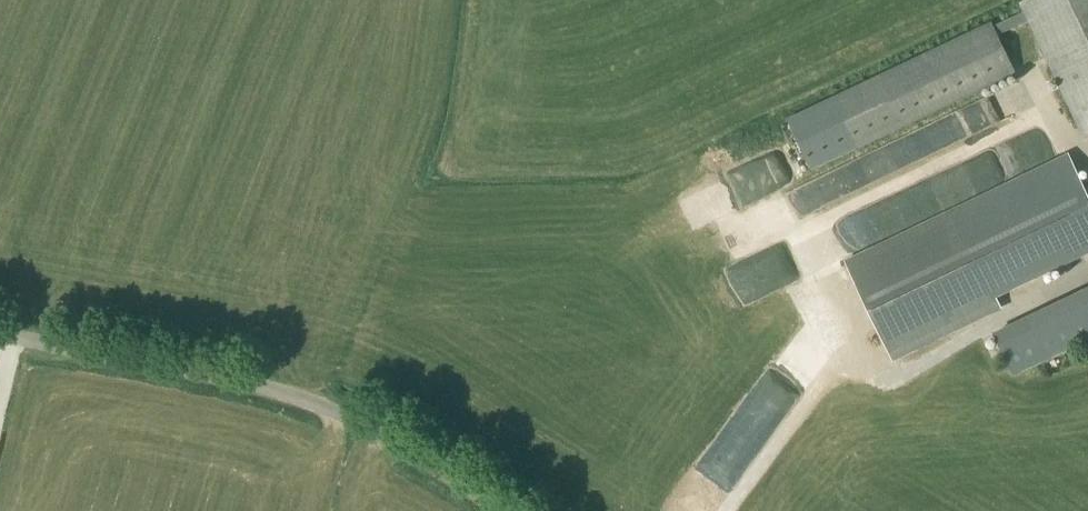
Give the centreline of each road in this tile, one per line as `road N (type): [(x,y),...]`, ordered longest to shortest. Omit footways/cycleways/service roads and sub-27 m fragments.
road 1 (unclassified): [(499,510),(379,432),(301,398),(248,380),(0,335)]

